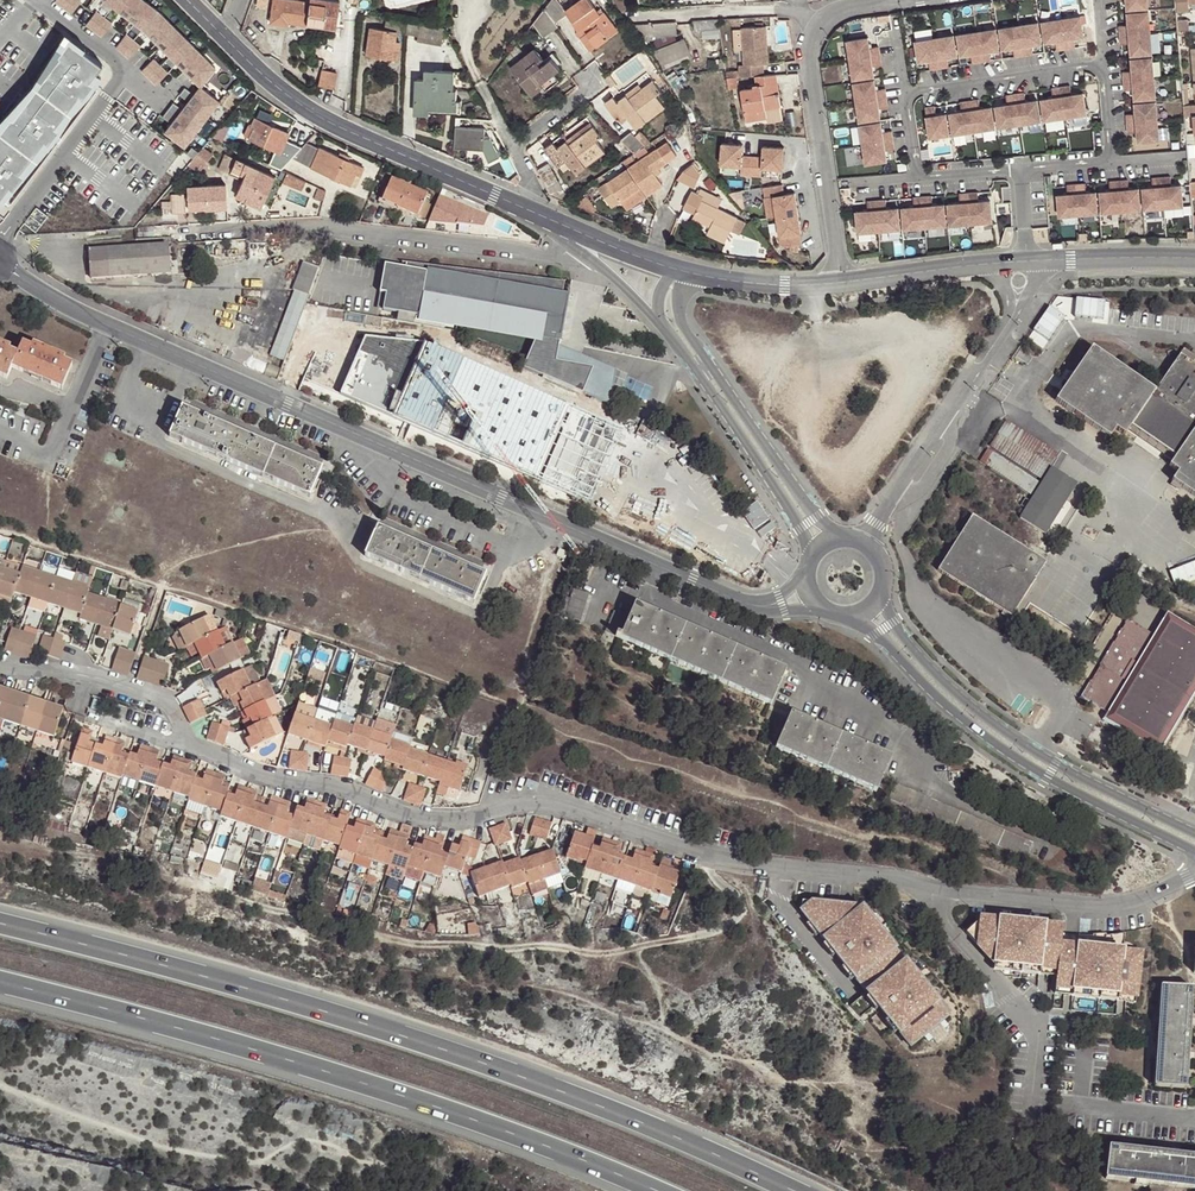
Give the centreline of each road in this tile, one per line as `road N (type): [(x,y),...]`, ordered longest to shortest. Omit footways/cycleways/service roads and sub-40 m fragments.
road 1 (residential): [(0,675),(132,692),(165,706),(190,744),(229,766),(328,785),(439,820),(539,803),(731,859),(1101,906),(1194,872)]
road 2 (motorway): [(793,1190),(609,1109),(396,1032),(0,923)]
road 3 (tertiary): [(749,604),(110,325),(0,263)]
road 4 (motorway): [(0,981),(381,1088),(655,1190)]
road 5 (track): [(0,1087),(146,1143),(226,1160),(258,1163),(293,1143),(319,1140),(441,1190)]
road 6 (secondary): [(844,614),(877,632),(986,737),(1070,791),(1194,851)]
road 7 (secondary): [(1194,830),(990,716),(898,629),(880,587)]
road 8 (residential): [(211,230),(313,227),(553,256),(572,245)]
road 9 (secondary): [(226,39),(294,102),(520,209)]
road 10 (secondary): [(843,535),(816,516),(687,331),(677,299),(680,270)]
road 11 (secondary): [(659,320),(812,550)]
road 12 (residential): [(820,23),(807,70),(841,282)]
road 13 (residential): [(820,23),(776,9),(624,19)]
road 14 (residential): [(1100,71),(1086,65),(910,97)]
road 15 (secondary): [(841,282),(1027,261)]
road 16 (residential): [(0,241),(110,96)]
road 17 (secondary): [(520,209),(680,270)]
road 18 (secondary): [(1027,261),(1194,258)]
road 19 (secondary): [(680,270),(751,284),(841,282)]

